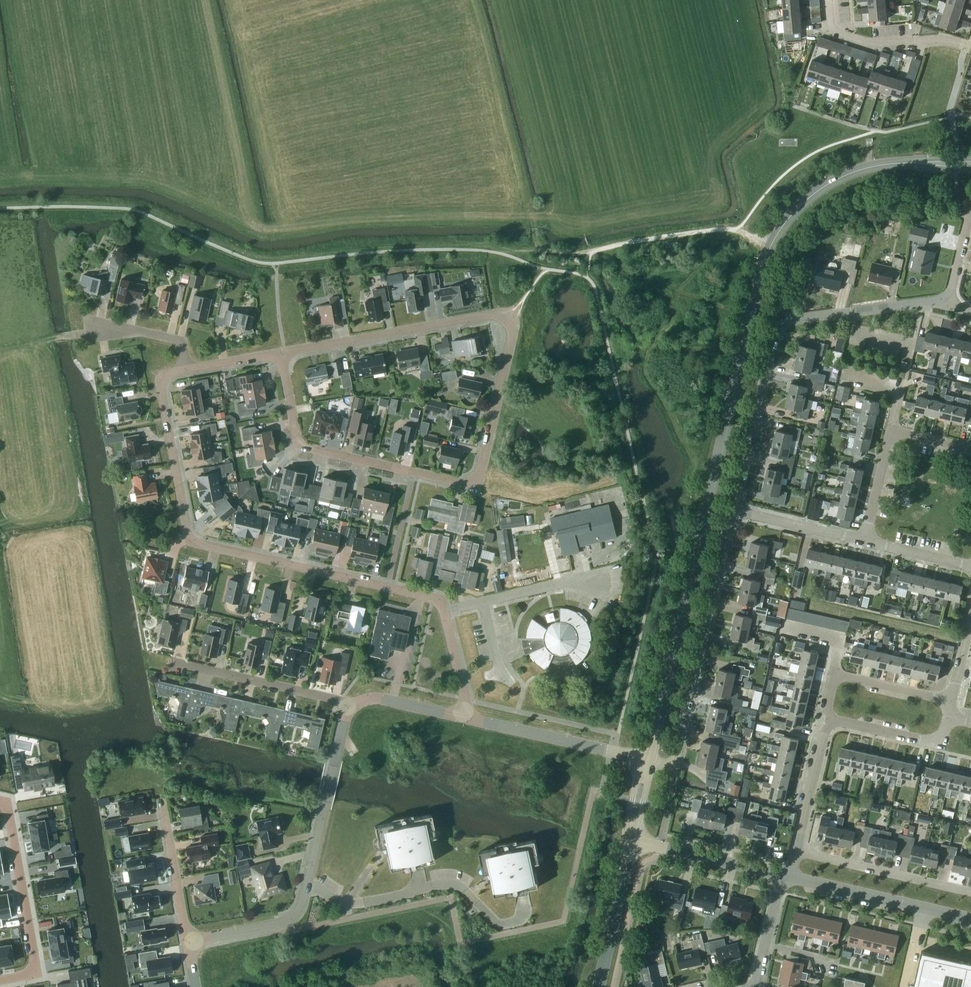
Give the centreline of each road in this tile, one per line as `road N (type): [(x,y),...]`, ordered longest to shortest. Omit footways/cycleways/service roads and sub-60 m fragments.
road 1 (tertiary): [(649,760),(771,245),(827,185),(902,162)]
road 2 (residential): [(281,352),(492,314),(513,326),(480,475),(470,483),(303,446),(285,372)]
road 3 (residential): [(463,716),(436,599),(190,538),(161,385),(166,374),(188,369)]
road 4 (residential): [(735,510),(781,327),(945,297)]
road 5 (residential): [(649,760),(675,761),(735,510)]
road 6 (residential): [(188,941),(298,913),(336,760)]
road 7 (residential): [(0,800),(10,811),(35,962),(29,973),(0,979)]
road 8 (residential): [(649,760),(463,716)]
road 9 (residential): [(970,918),(790,876)]
road 10 (residential): [(349,706),(171,661)]
road 11 (residential): [(970,891),(797,851)]
road 12 (residential): [(950,700),(837,676),(828,703),(836,721)]
road 13 (residential): [(966,43),(876,44),(843,33),(831,21),(829,0)]
road 14 (residential): [(782,874),(630,839)]
road 15 (tertiary): [(599,986),(630,839)]
road 16 (residential): [(188,941),(162,799)]
road 17 (residential): [(797,851),(824,736),(836,721)]
road 18 (residential): [(865,540),(735,510)]
road 19 (residential): [(836,721),(929,740),(941,736),(949,717)]
road 20 (residential): [(188,369),(176,339),(85,319)]

